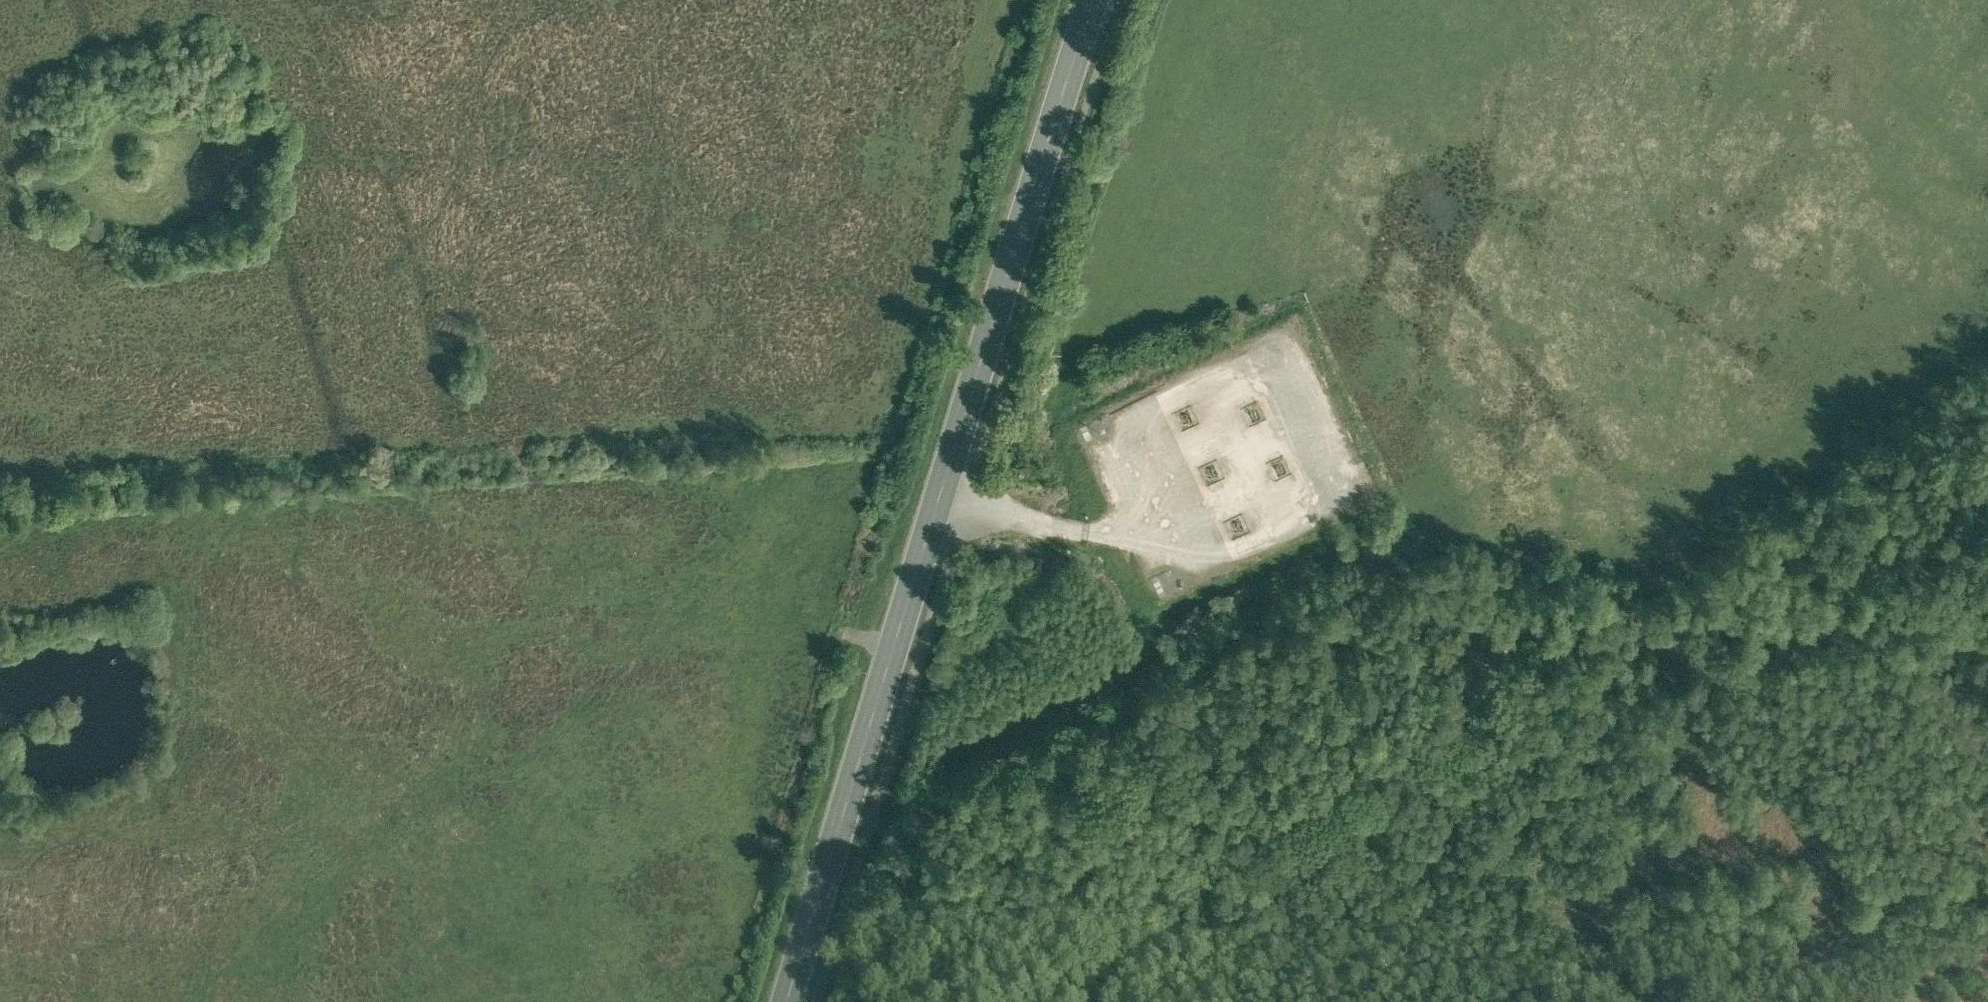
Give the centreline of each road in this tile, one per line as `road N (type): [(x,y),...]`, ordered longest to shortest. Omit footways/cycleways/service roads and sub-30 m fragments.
road 1 (primary): [(782,1001),(1088,0)]

